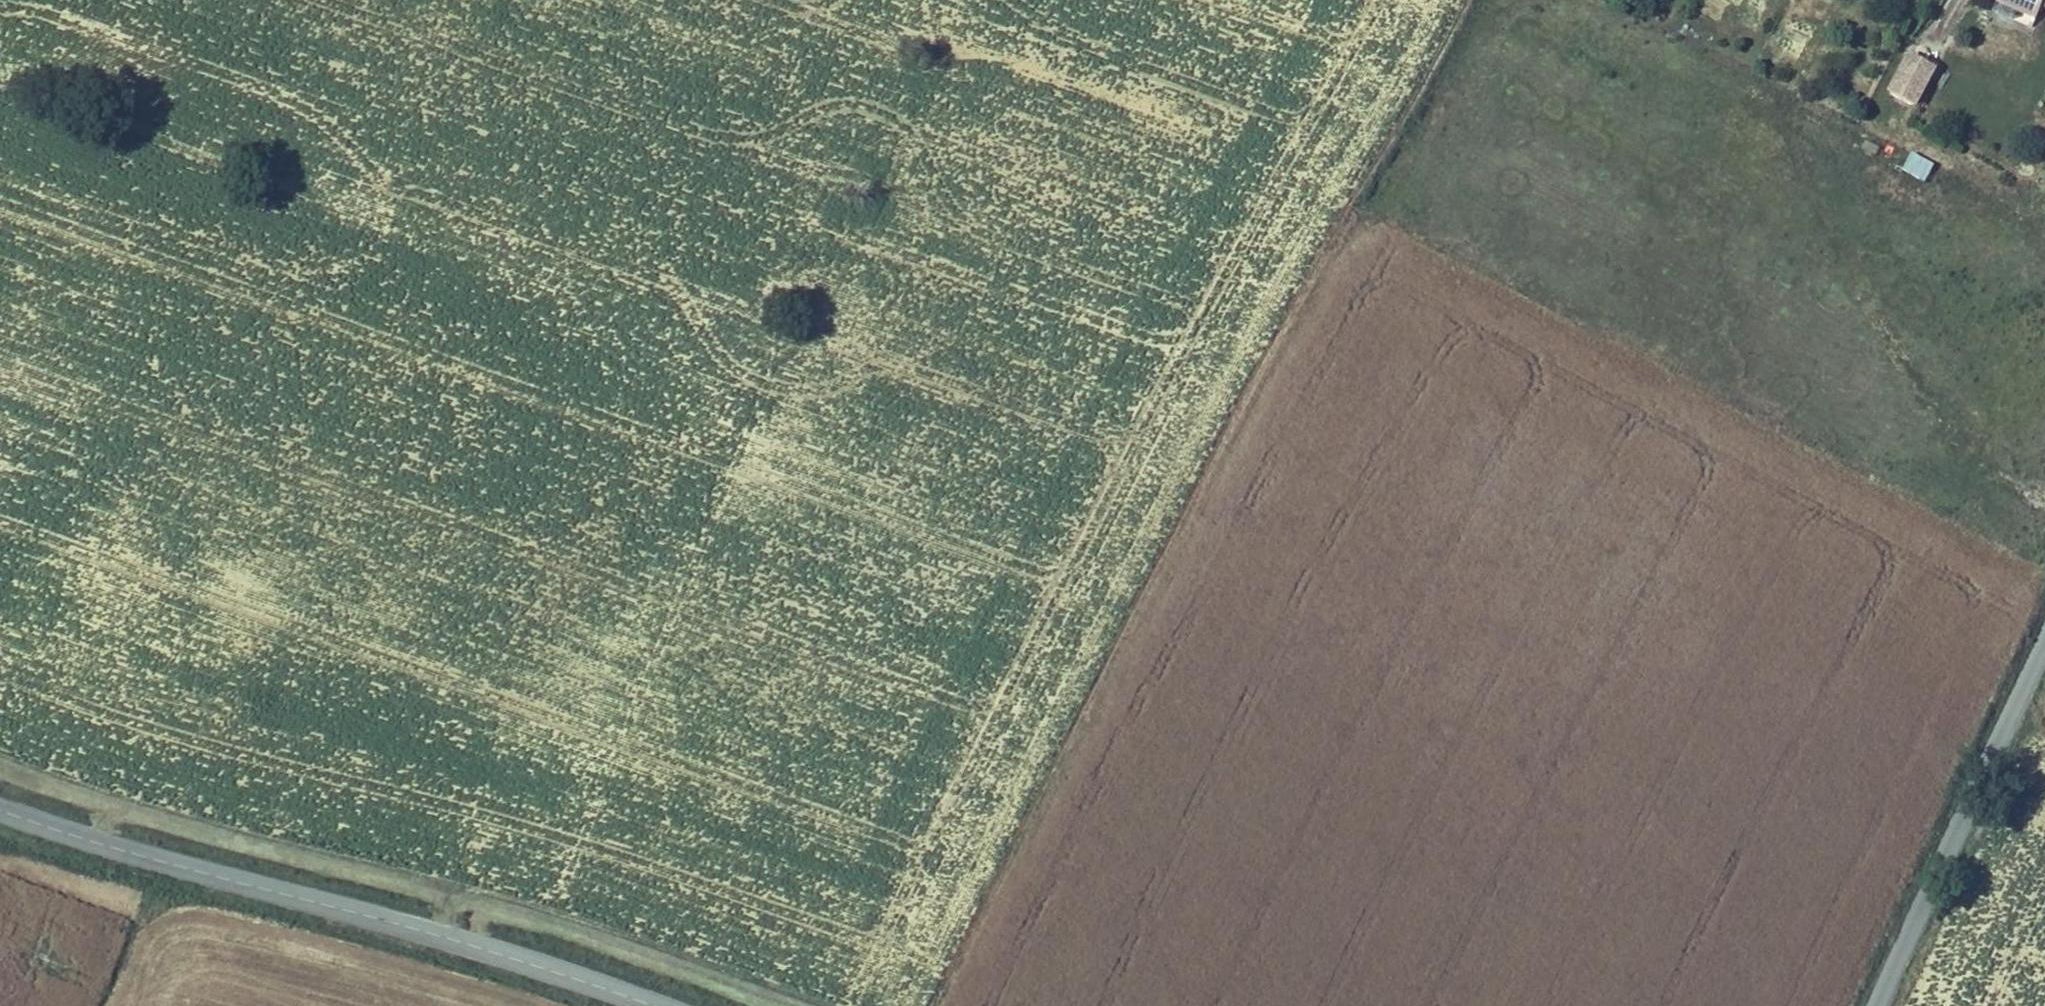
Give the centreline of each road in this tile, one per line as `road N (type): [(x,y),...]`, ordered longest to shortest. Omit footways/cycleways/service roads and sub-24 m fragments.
road 1 (tertiary): [(0,810),(467,943),(651,1005)]
road 2 (unclassified): [(2044,648),(1877,1005)]

